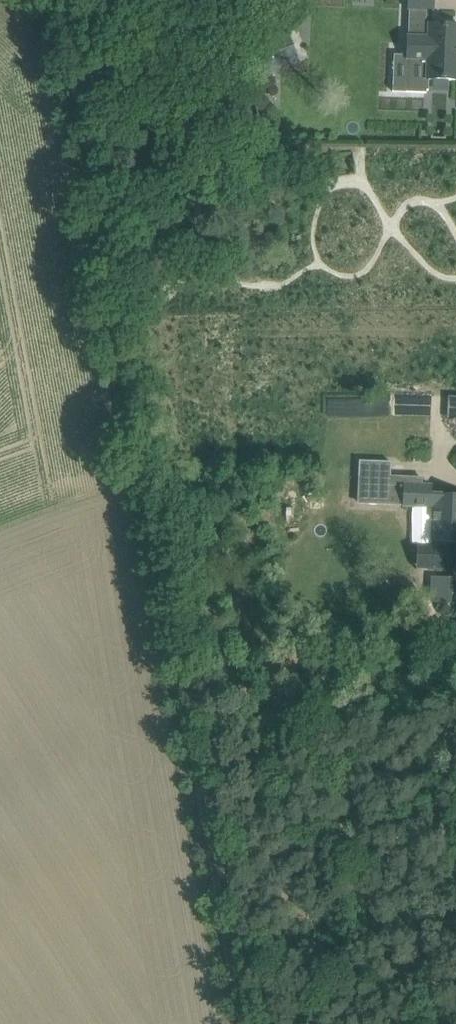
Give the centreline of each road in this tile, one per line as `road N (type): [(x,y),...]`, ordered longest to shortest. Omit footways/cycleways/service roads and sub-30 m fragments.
road 1 (track): [(233,1023),(192,827),(53,0)]

